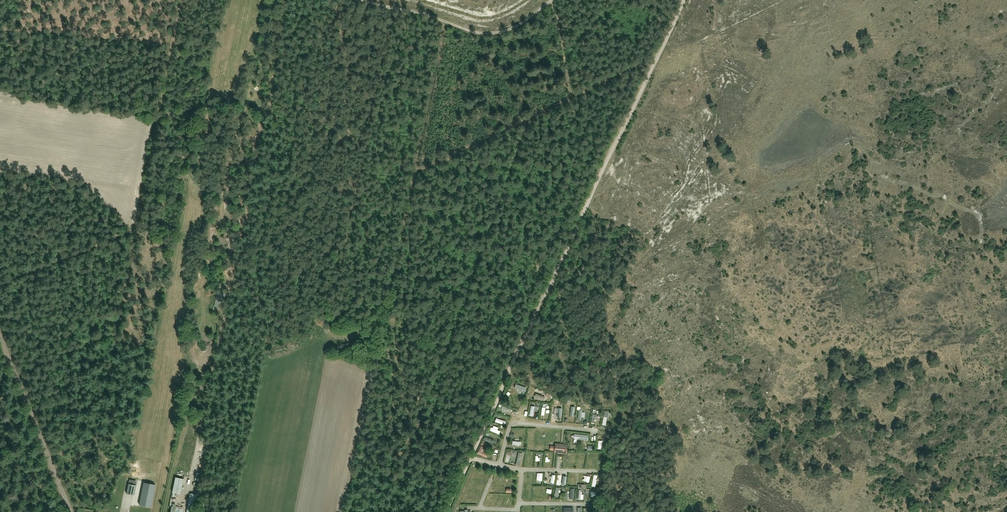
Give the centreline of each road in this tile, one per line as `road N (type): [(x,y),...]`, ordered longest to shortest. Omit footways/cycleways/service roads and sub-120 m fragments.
road 1 (track): [(683,0),(447,511)]
road 2 (track): [(344,511),(445,20)]
road 3 (track): [(526,119),(391,511)]
road 4 (track): [(554,0),(492,33),(361,0)]
road 5 (tertiary): [(72,511),(0,331)]
road 6 (track): [(0,284),(136,229)]
road 7 (track): [(499,465),(511,423),(594,430),(593,438)]
road 8 (track): [(526,119),(413,172)]
road 9 (track): [(471,457),(592,471)]

